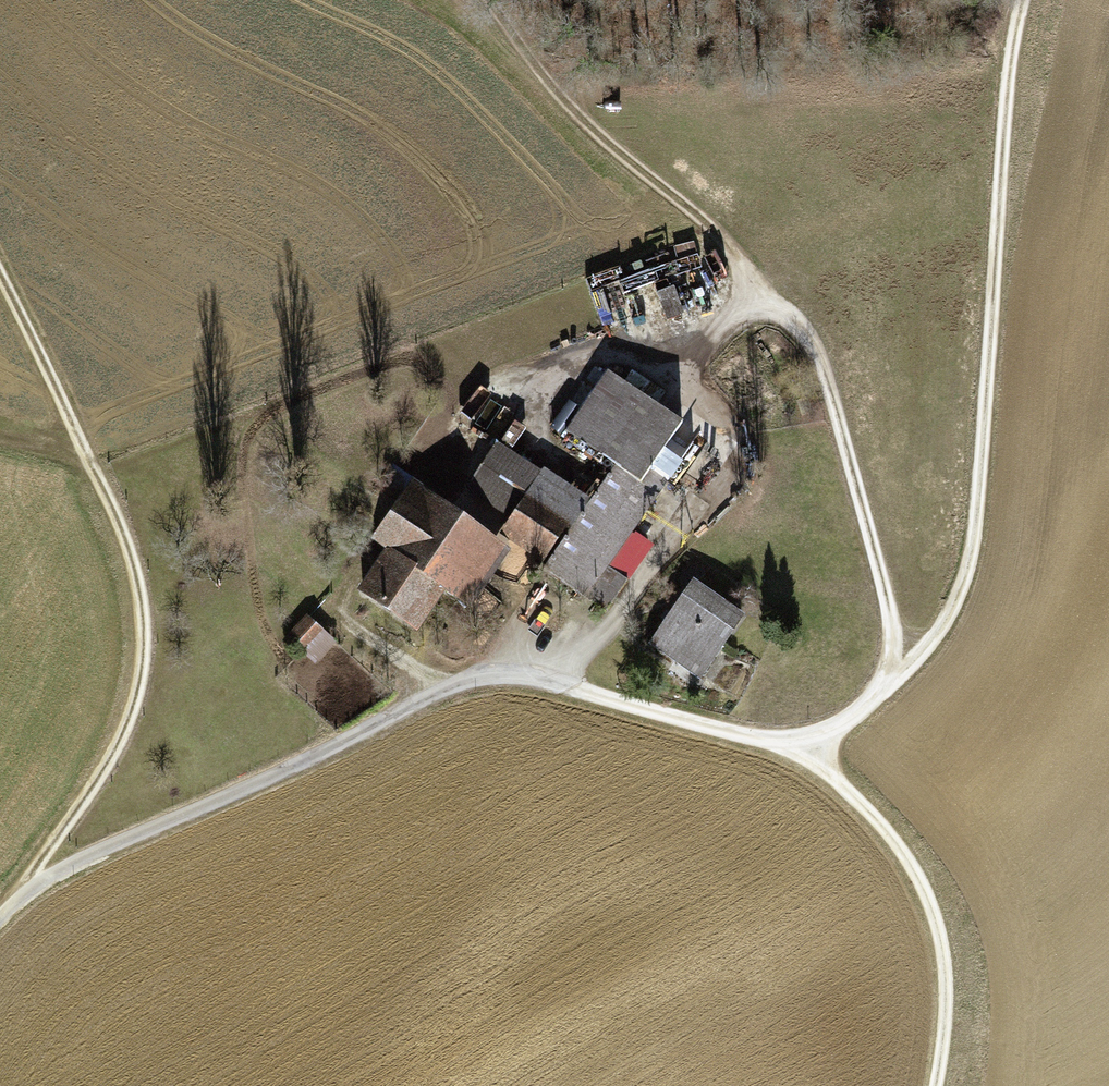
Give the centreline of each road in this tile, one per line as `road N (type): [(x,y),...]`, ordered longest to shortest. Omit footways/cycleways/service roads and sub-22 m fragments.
road 1 (track): [(0,920),(25,888),(436,694),(505,674),(738,733),(805,759)]
road 2 (track): [(1021,0),(1010,31),(968,541),(943,624),(805,759)]
road 3 (track): [(436,694),(337,612),(322,574),(449,388),(535,394),(571,351),(624,349),(678,377),(763,287)]
road 4 (track): [(0,275),(131,547),(148,623),(141,695),(99,788),(25,888)]
road 5 (track): [(896,674),(830,403),(808,342),(763,287)]
road 6 (track): [(678,377),(734,420),(727,483),(556,684)]
road 7 (track): [(763,287),(712,229),(540,74),(501,0)]
road 8 (track): [(805,759),(894,830),(936,899),(952,972),(939,1085)]

